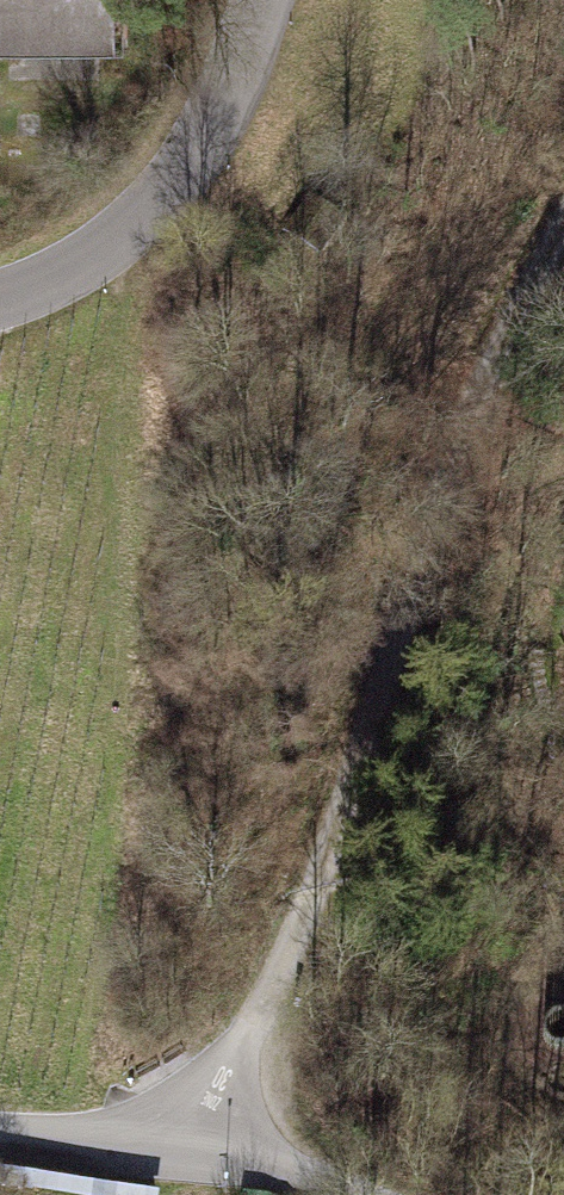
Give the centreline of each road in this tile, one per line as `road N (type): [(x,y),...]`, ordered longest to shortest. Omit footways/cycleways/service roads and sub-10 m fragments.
road 1 (track): [(191,1153),(340,853),(473,404),(563,242)]
road 2 (residential): [(263,0),(218,117),(185,177),(102,252),(0,302)]
road 3 (residential): [(0,1139),(191,1153),(340,1194)]

